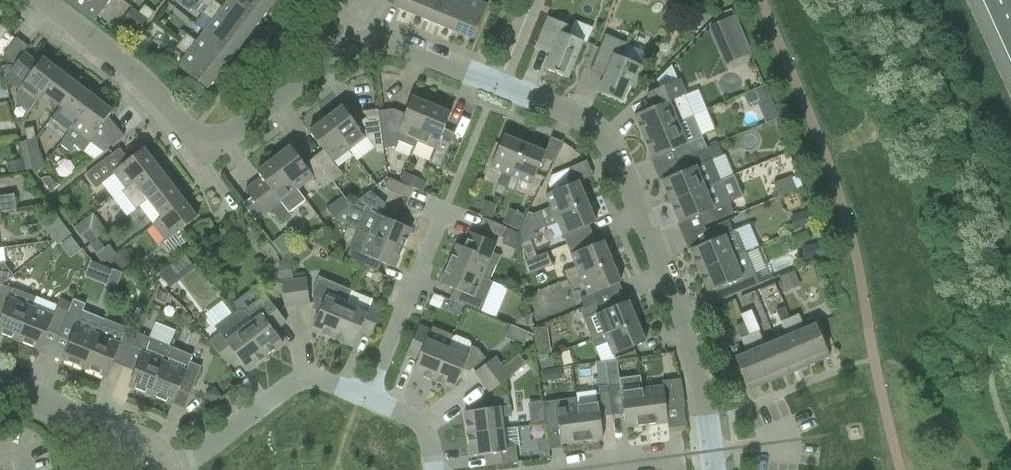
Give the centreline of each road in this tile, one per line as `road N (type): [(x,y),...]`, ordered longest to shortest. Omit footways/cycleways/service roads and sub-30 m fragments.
road 1 (residential): [(507,88),(379,50),(338,68),(220,149),(163,92),(44,0)]
road 2 (residential): [(715,469),(695,343),(634,173),(601,128),(507,88)]
road 3 (residential): [(169,466),(191,462),(296,384),(331,381),(365,393)]
road 4 (residential): [(365,393),(454,208)]
road 5 (residential): [(169,466),(155,445),(0,378)]

